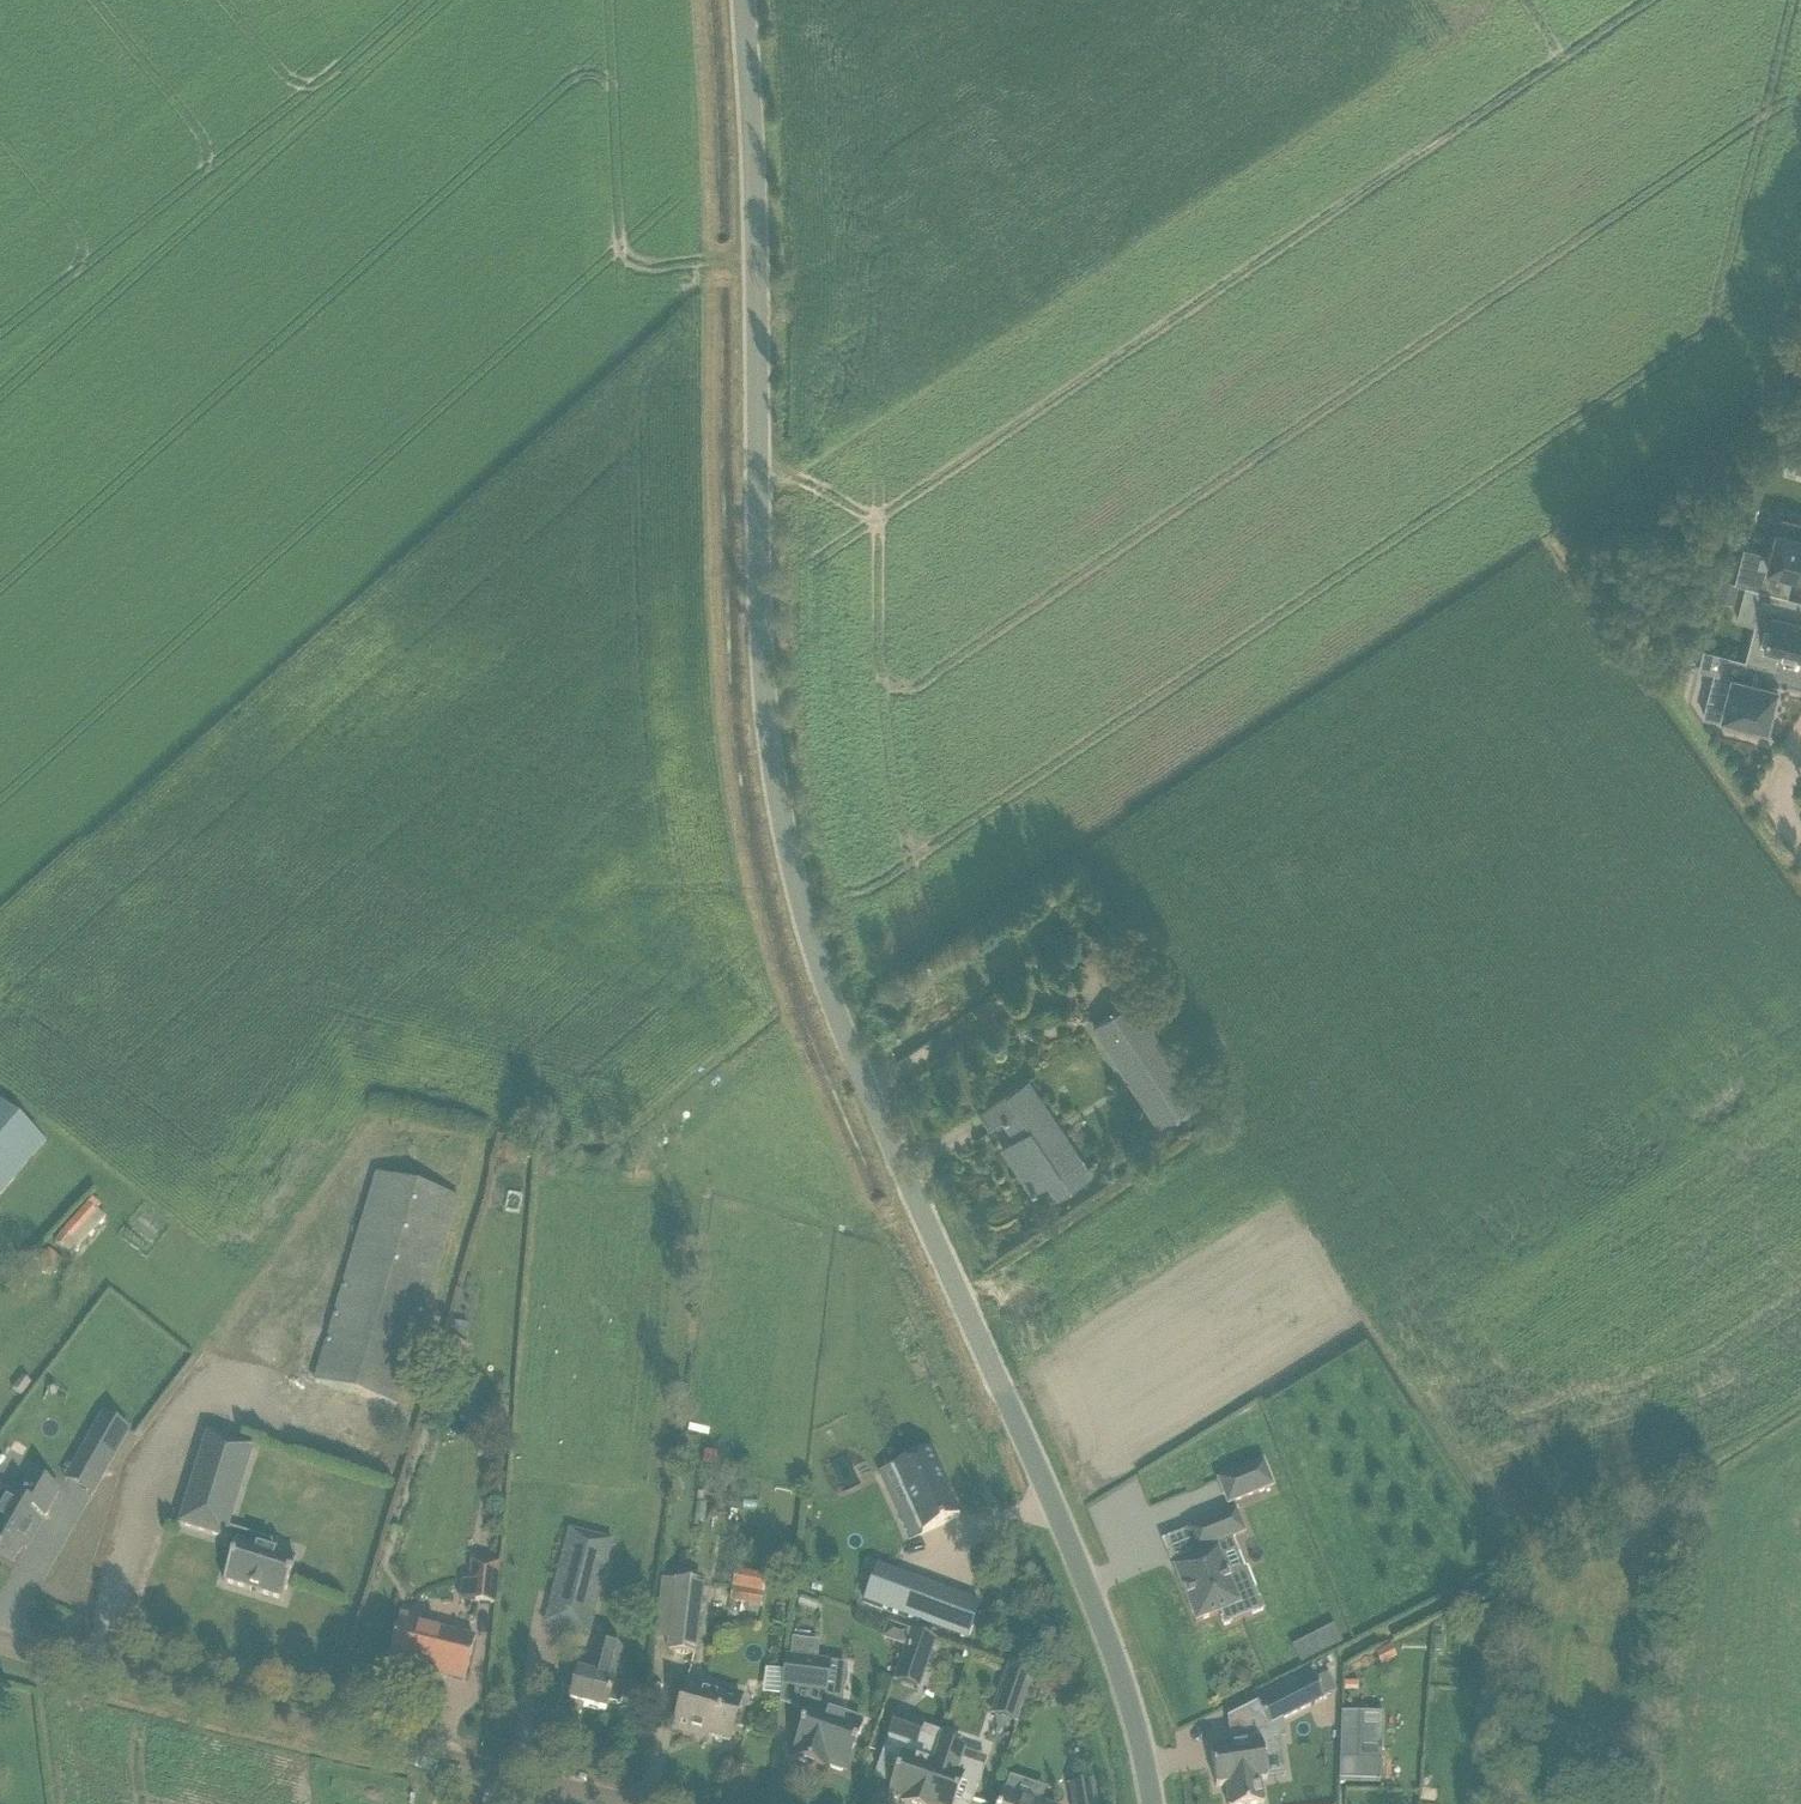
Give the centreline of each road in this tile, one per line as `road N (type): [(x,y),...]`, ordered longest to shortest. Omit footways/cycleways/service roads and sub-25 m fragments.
road 1 (unclassified): [(1150,1803),(1115,1655),(862,1089),(822,965),(779,773),(751,0)]
road 2 (unclassified): [(623,1803),(138,1683),(0,1639)]

